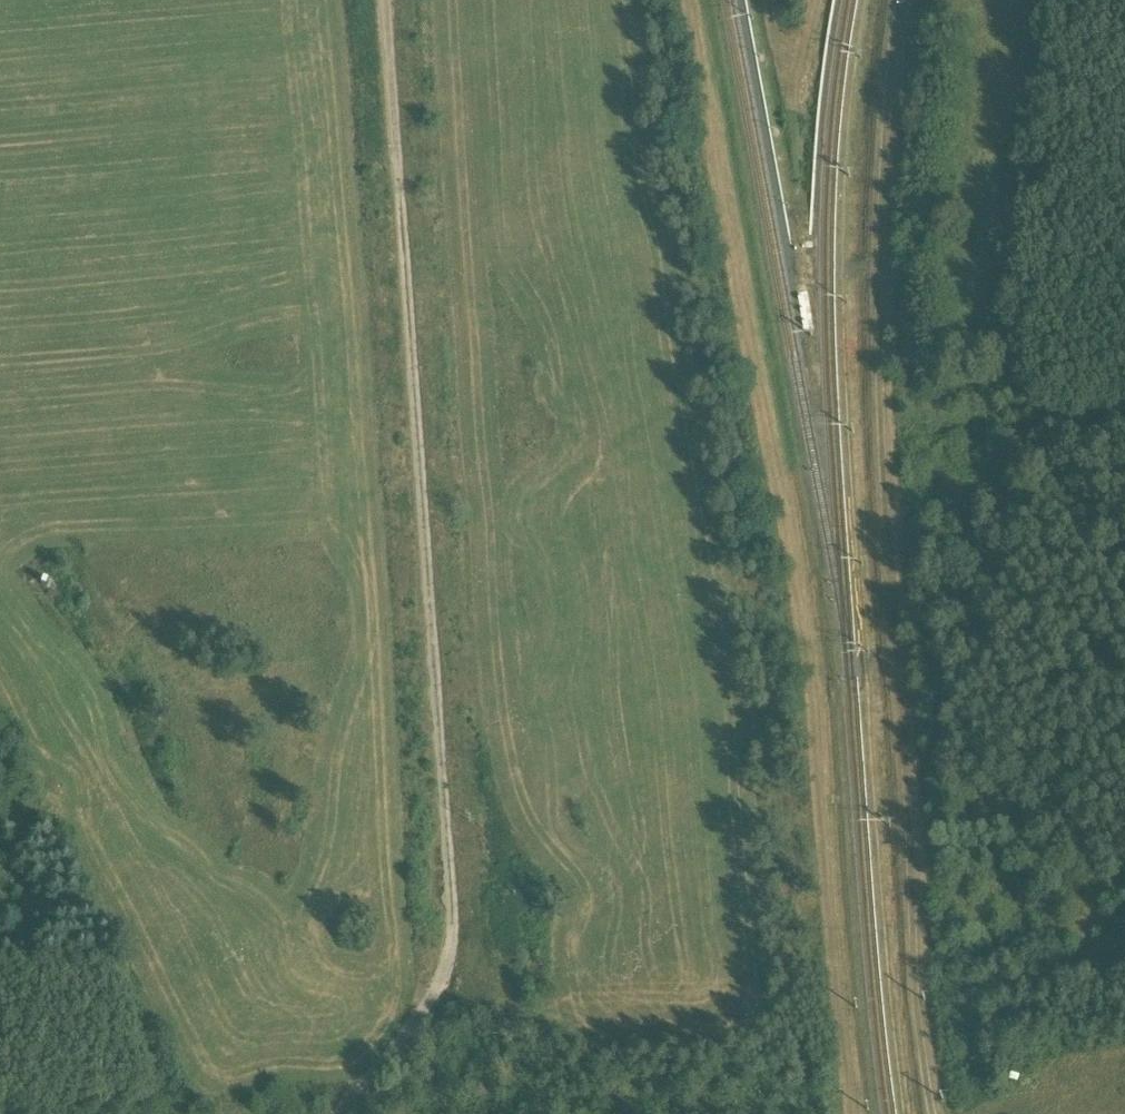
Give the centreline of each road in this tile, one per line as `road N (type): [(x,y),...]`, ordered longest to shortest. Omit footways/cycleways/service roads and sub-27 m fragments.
road 1 (track): [(934,1113),(922,1051),(884,475),(882,296),(898,20)]
road 2 (track): [(906,439),(1124,420)]

